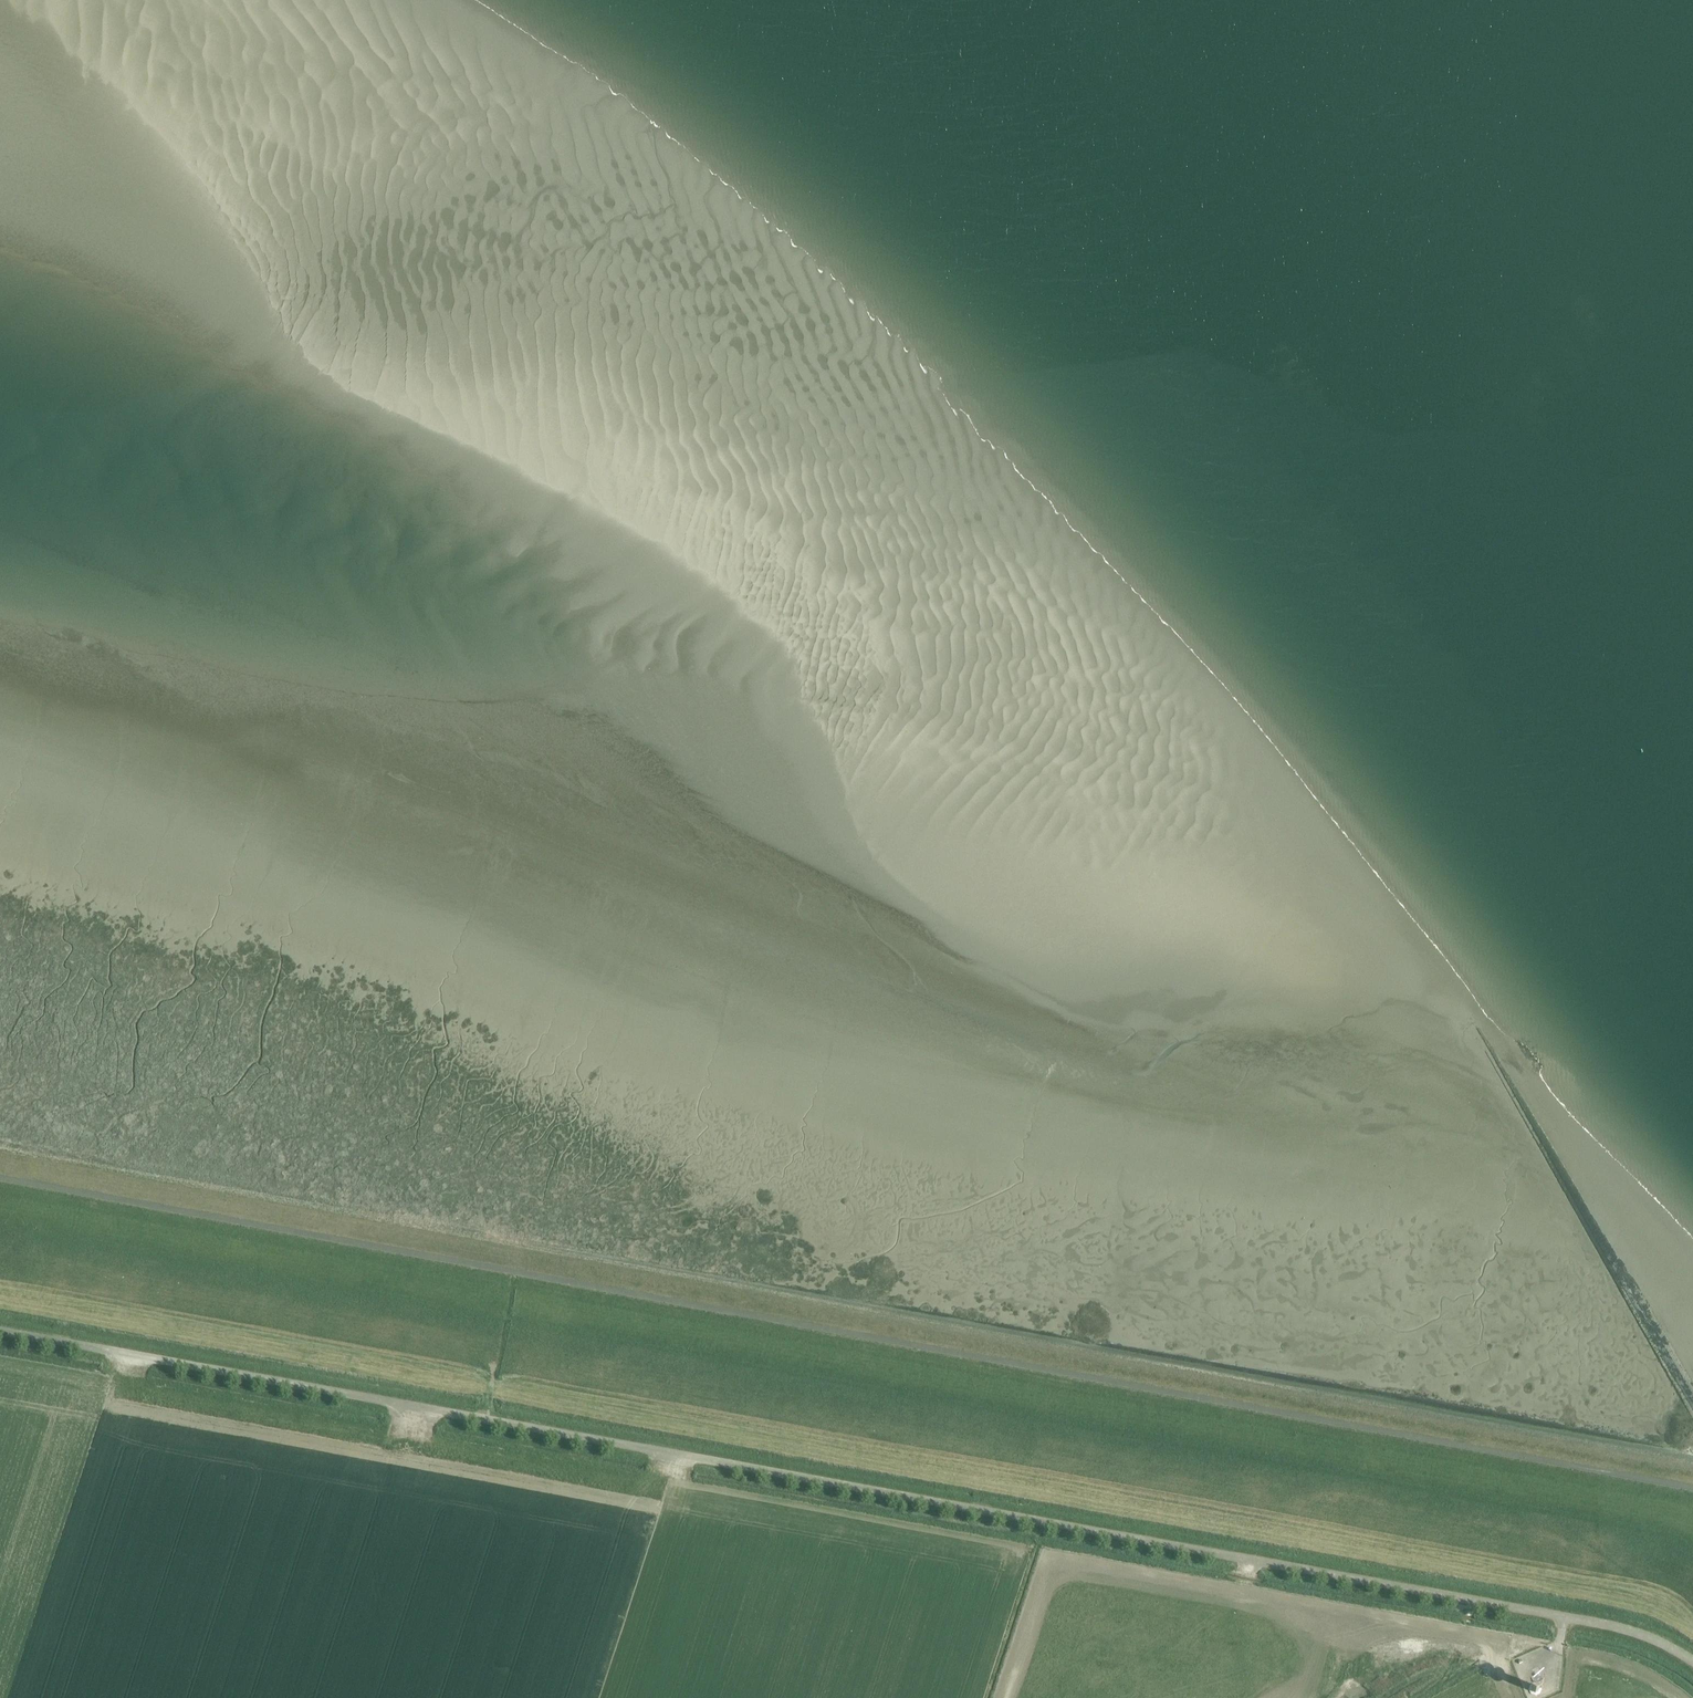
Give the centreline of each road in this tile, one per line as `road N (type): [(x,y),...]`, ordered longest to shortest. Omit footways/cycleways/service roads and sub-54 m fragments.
road 1 (unclassified): [(1692,1662),(1596,1622),(0,1330)]

